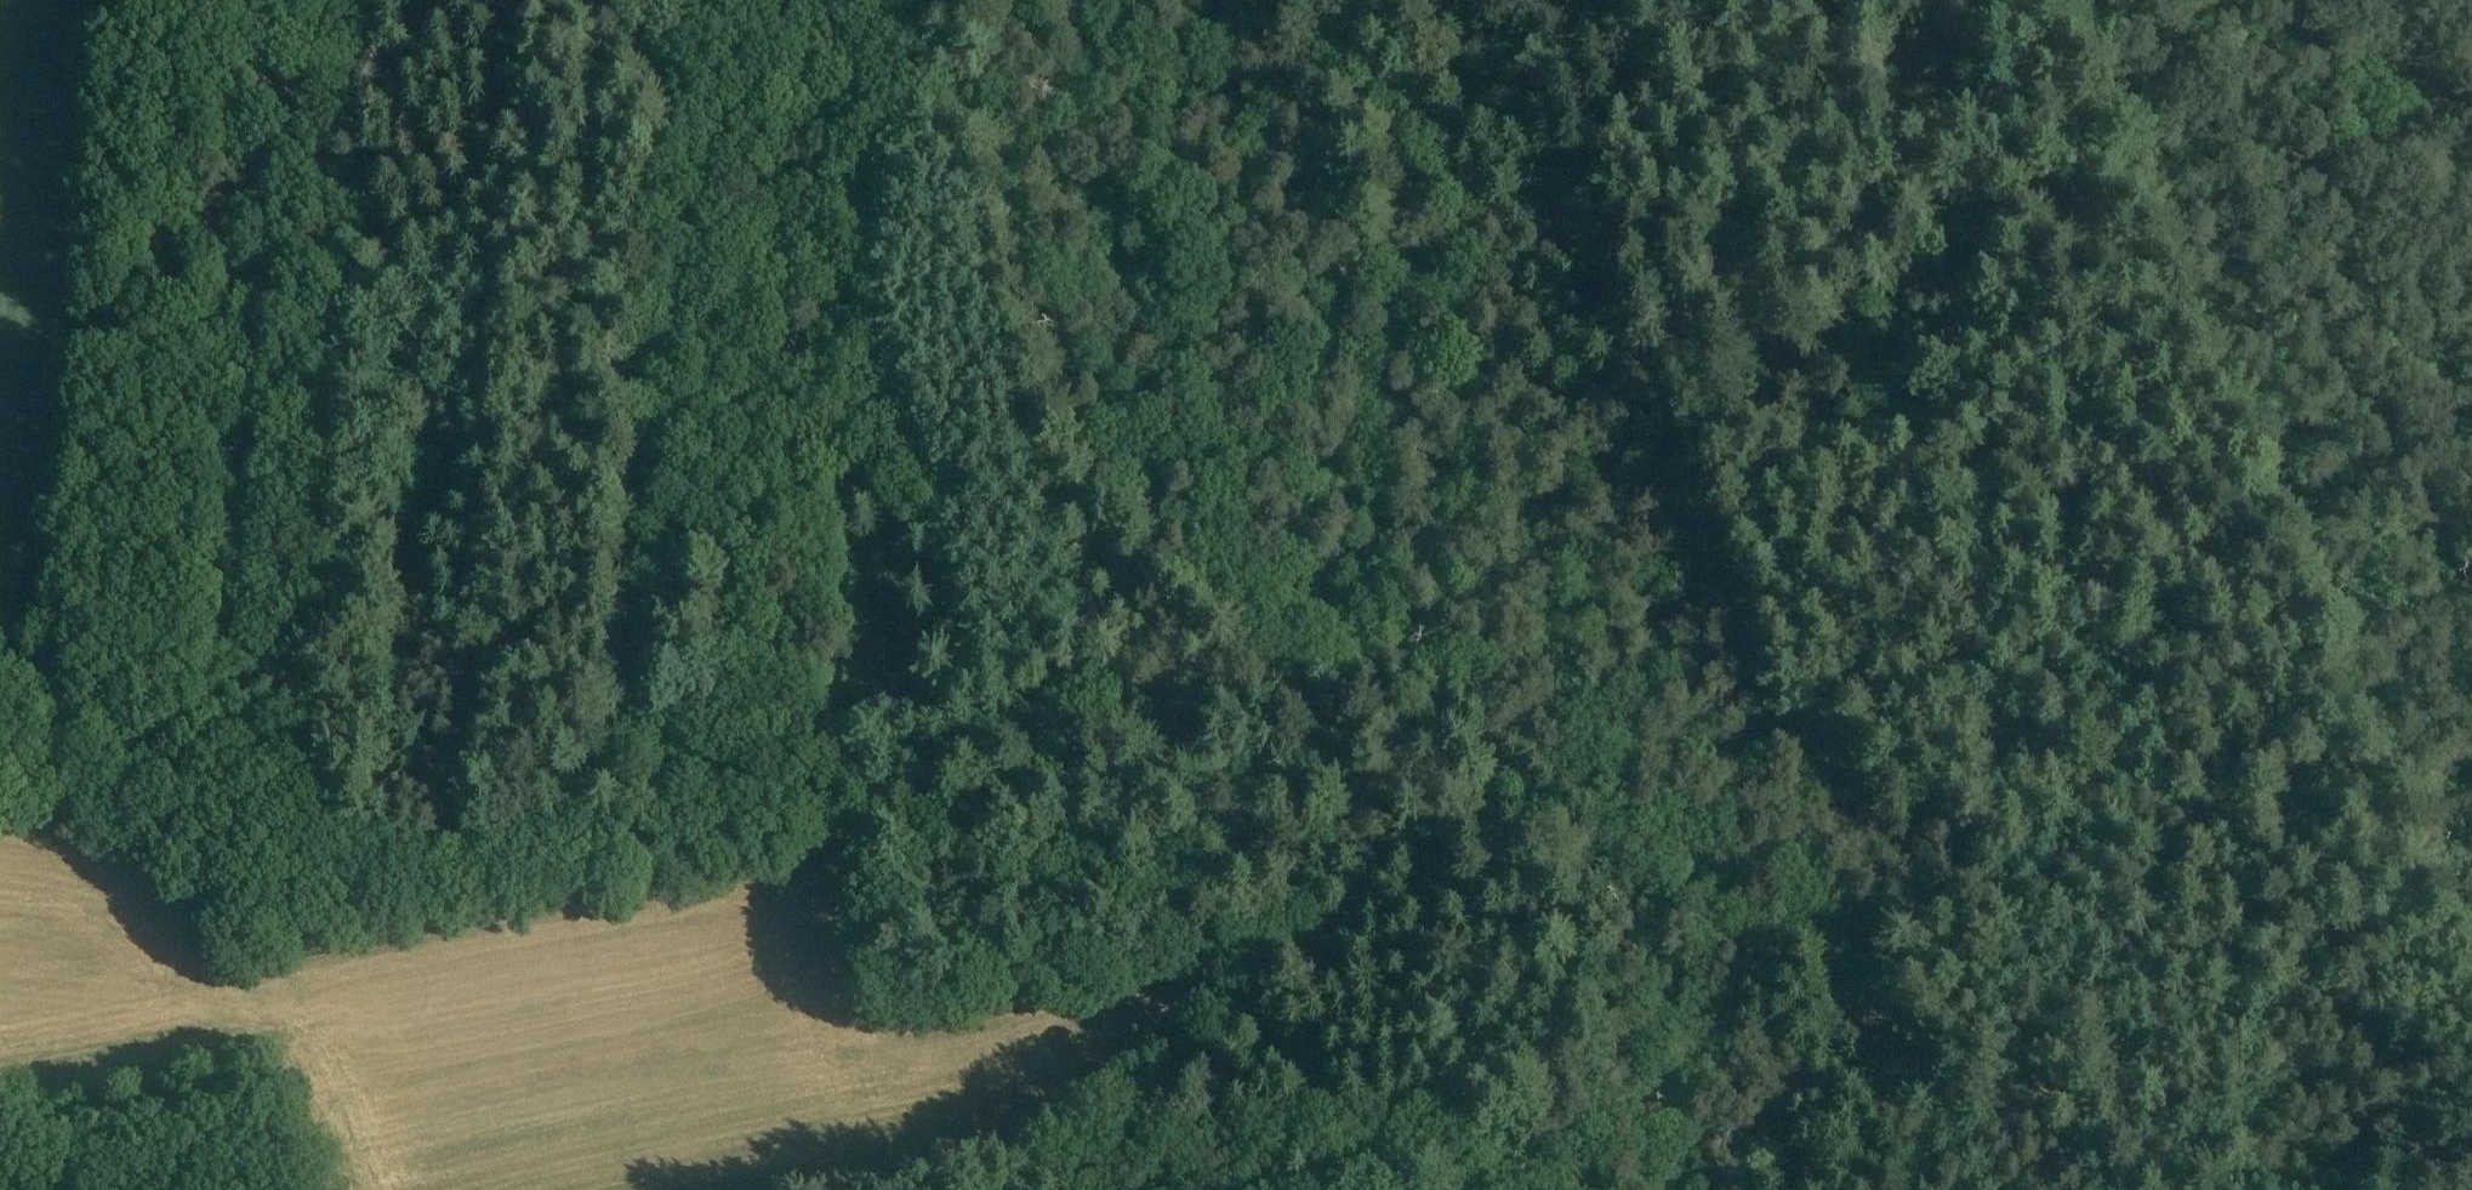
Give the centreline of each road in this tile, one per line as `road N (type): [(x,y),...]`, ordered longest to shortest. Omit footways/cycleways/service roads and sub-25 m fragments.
road 1 (track): [(1538,0),(1414,129),(1399,175),(1389,296),(1387,533),(1327,715)]
road 2 (track): [(1467,1189),(1546,1072),(1565,1021),(1574,934),(1561,860),(1499,785),(1419,728),(1267,708),(1211,668)]
road 3 (track): [(1211,668),(1081,532),(1045,476),(1006,345),(962,133),(952,0)]

